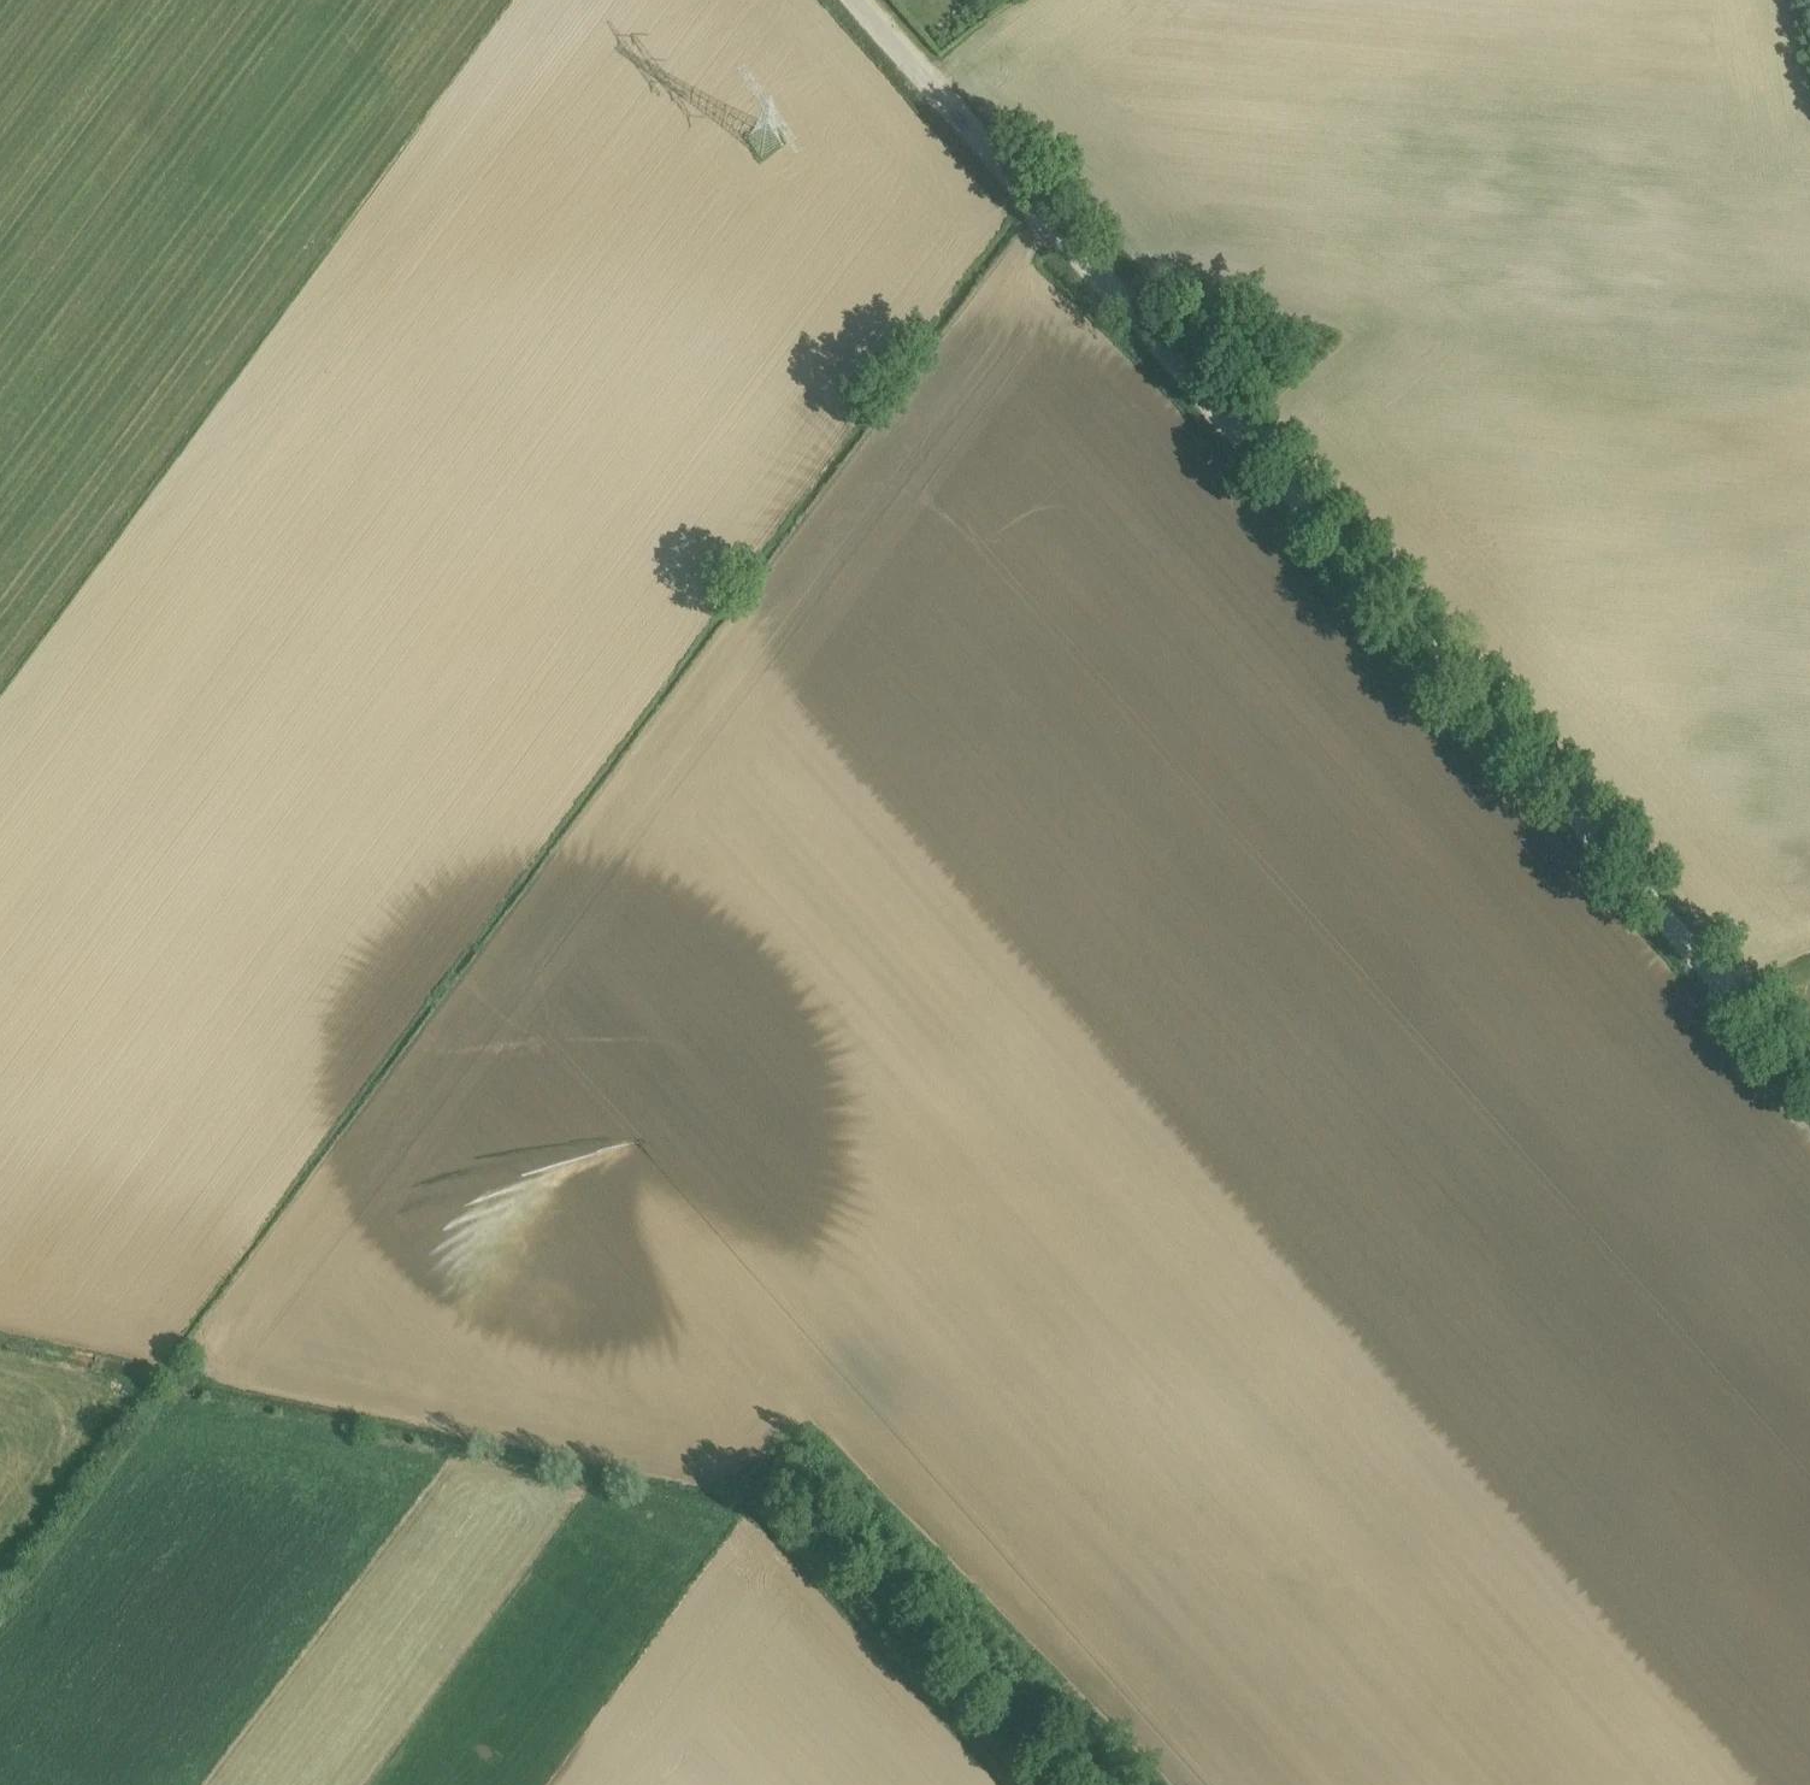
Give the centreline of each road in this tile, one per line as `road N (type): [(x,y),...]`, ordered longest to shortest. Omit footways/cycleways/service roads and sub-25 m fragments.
road 1 (unclassified): [(1809,1078),(860,0)]

